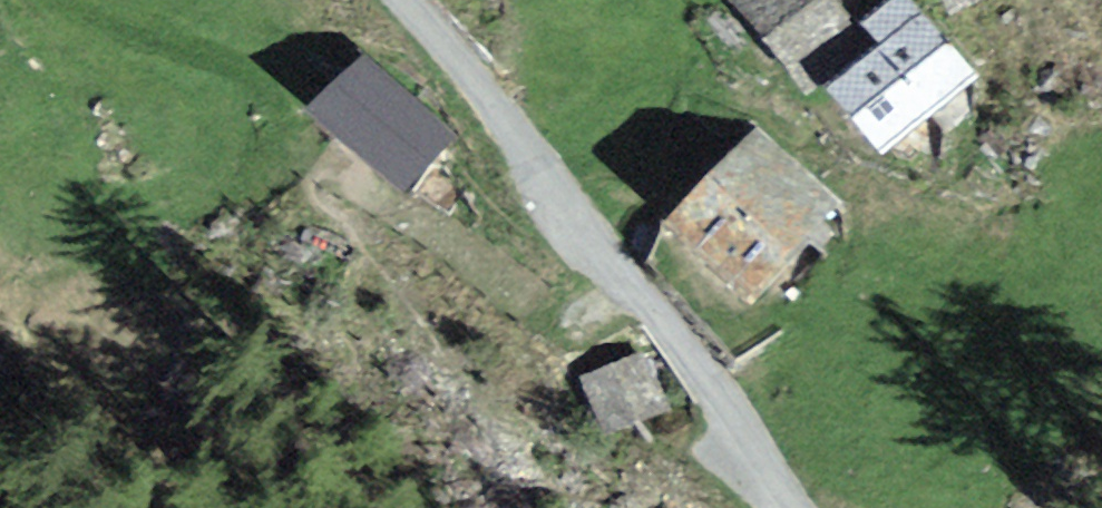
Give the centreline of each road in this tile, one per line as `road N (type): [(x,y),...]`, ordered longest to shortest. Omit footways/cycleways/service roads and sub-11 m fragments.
road 1 (track): [(794,507),(564,194),(403,0)]
road 2 (track): [(335,188),(543,317),(586,318),(632,288)]

